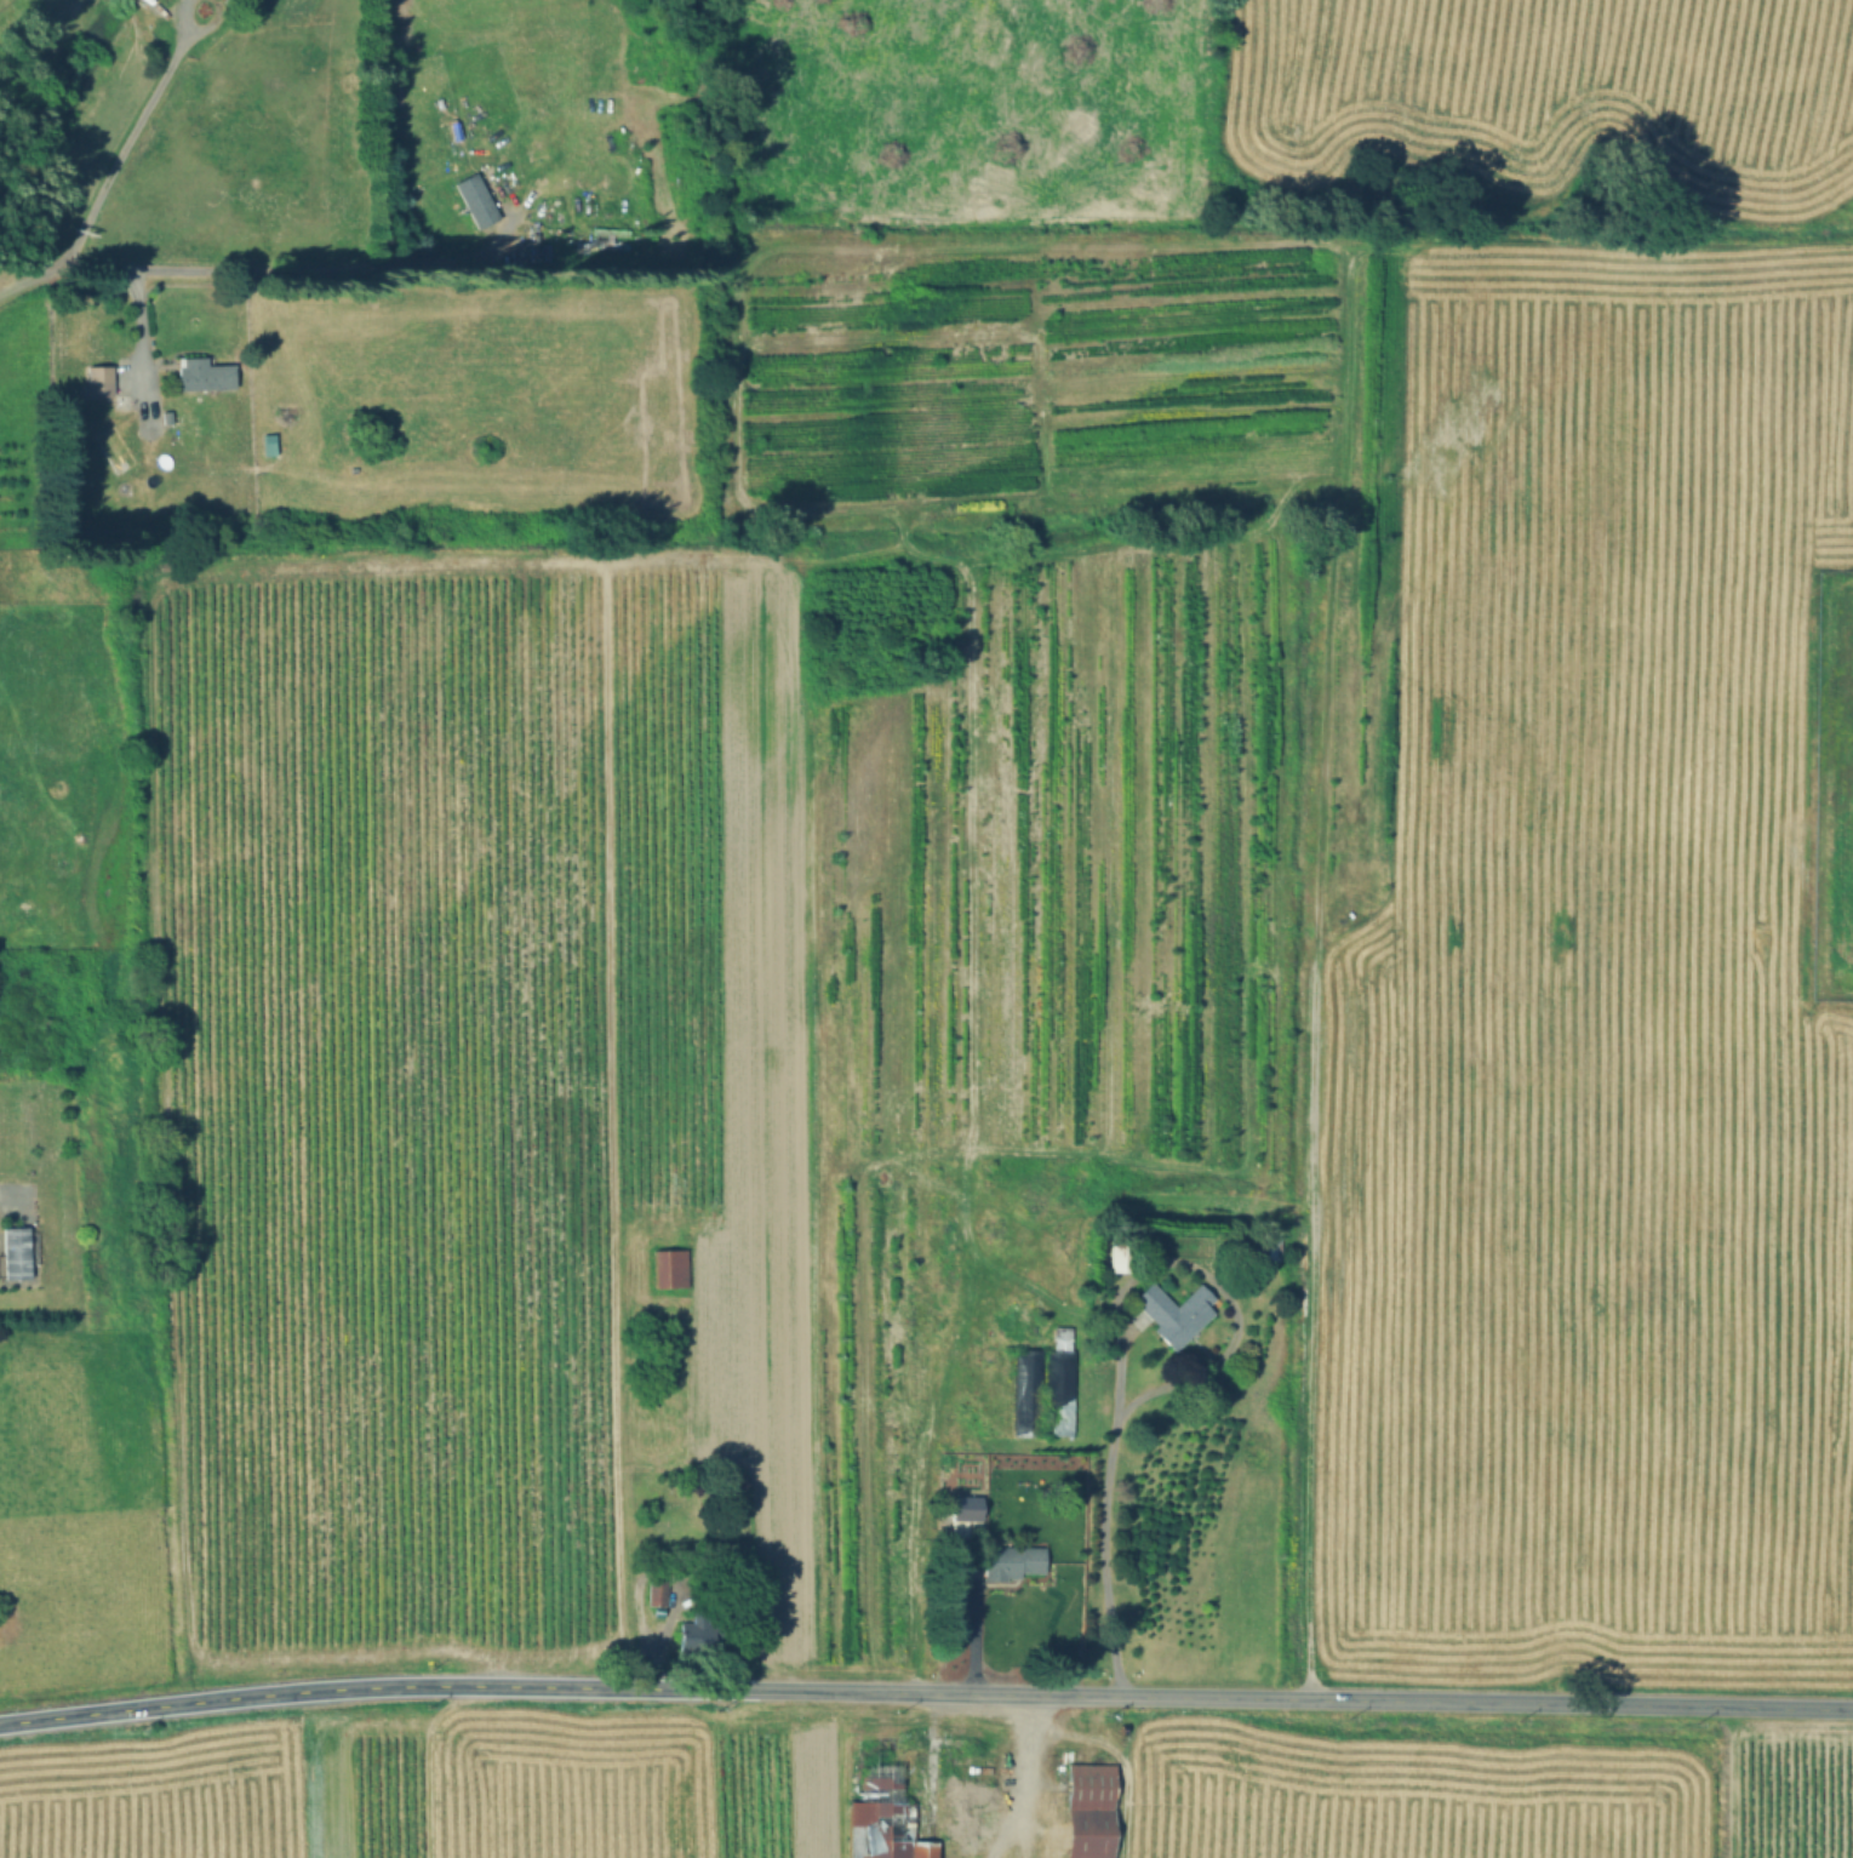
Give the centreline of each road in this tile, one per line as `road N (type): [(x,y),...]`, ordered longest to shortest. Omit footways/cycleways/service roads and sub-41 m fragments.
road 1 (tertiary): [(1852,1710),(464,1685),(299,1690),(0,1724)]
road 2 (residential): [(0,291),(63,270),(475,259)]

